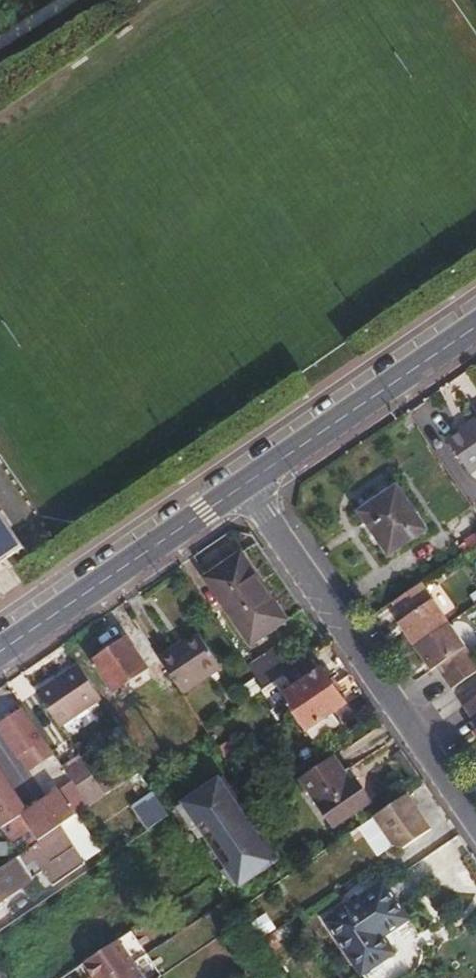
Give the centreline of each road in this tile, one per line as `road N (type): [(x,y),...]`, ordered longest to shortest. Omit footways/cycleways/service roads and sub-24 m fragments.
road 1 (residential): [(244,482),(475,819)]
road 2 (primary): [(244,482),(0,657)]
road 3 (primary): [(475,326),(244,482)]

